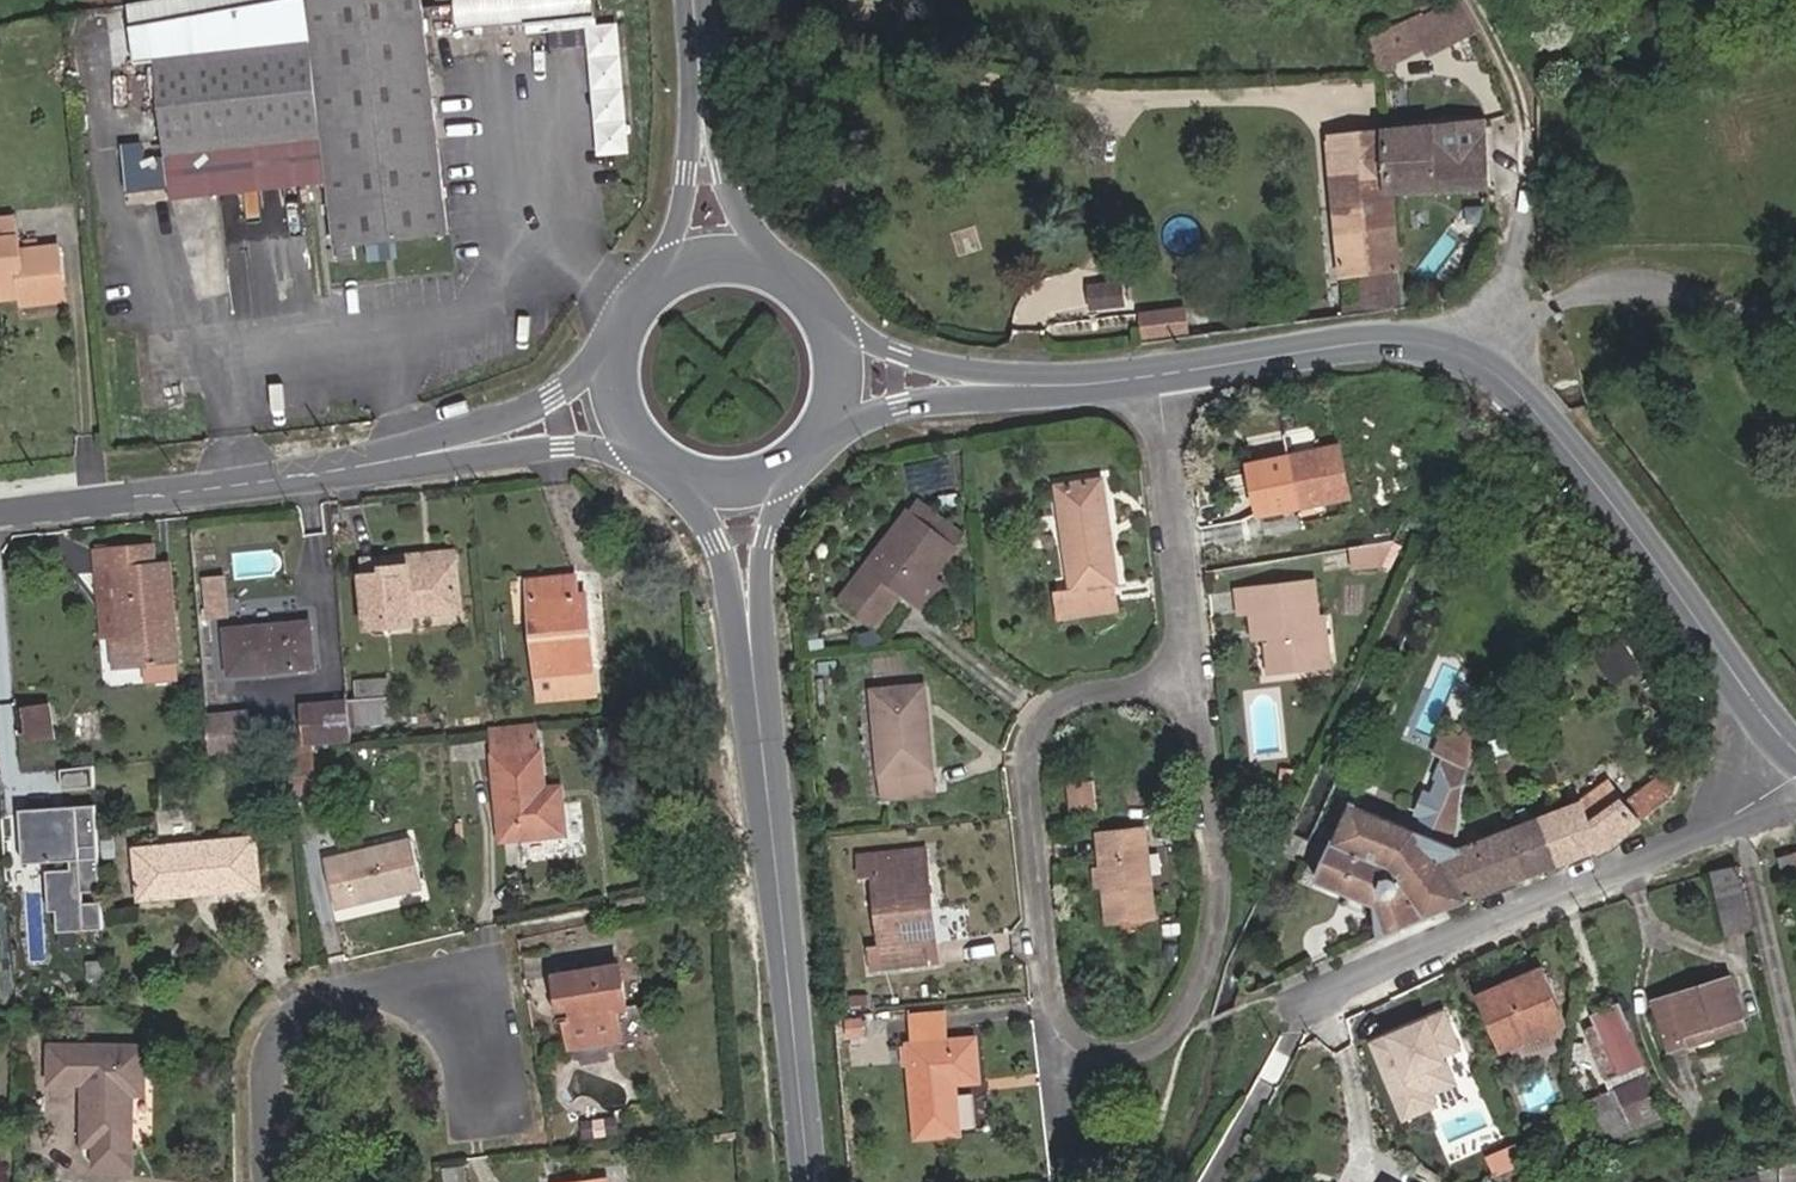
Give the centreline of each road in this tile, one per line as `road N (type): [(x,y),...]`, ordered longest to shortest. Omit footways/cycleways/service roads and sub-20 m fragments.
road 1 (residential): [(1187,680),(1217,862),(1216,924),(1177,1030),(1120,1053),(1085,1047),(1062,1027),(1051,1000),(1027,762),(1050,710),(1077,695)]
road 2 (tertiary): [(1795,754),(1547,419),(1460,352),(1337,343),(1152,371)]
road 3 (tertiary): [(753,656),(805,1181)]
road 4 (residential): [(1735,815),(1298,1005)]
road 5 (residential): [(269,1181),(269,1035),(303,1002),(375,984),(449,993),(476,1080)]
road 6 (unclassified): [(0,509),(402,455)]
road 7 (residential): [(1152,371),(1187,680)]
road 8 (residential): [(1735,815),(1795,1054)]
road 9 (unclassified): [(603,344),(540,403),(490,431),(402,455)]
road 10 (unclassified): [(402,455),(544,443),(635,454)]
road 11 (tertiary): [(779,255),(733,195),(698,53)]
road 12 (tertiary): [(698,53),(681,204),(656,263)]
road 13 (tertiary): [(675,480),(709,514),(728,551),(753,656)]
road 14 (tertiary): [(824,443),(879,406),(936,386),(997,379)]
road 15 (tertiary): [(753,656),(757,563),(787,474)]
road 16 (tertiary): [(997,379),(917,362),(835,307)]
road 17 (tertiary): [(1152,371),(997,379)]
road 18 (tertiary): [(824,443),(840,417),(851,361),(835,307)]
road 19 (tertiary): [(779,255),(719,240),(656,263)]

